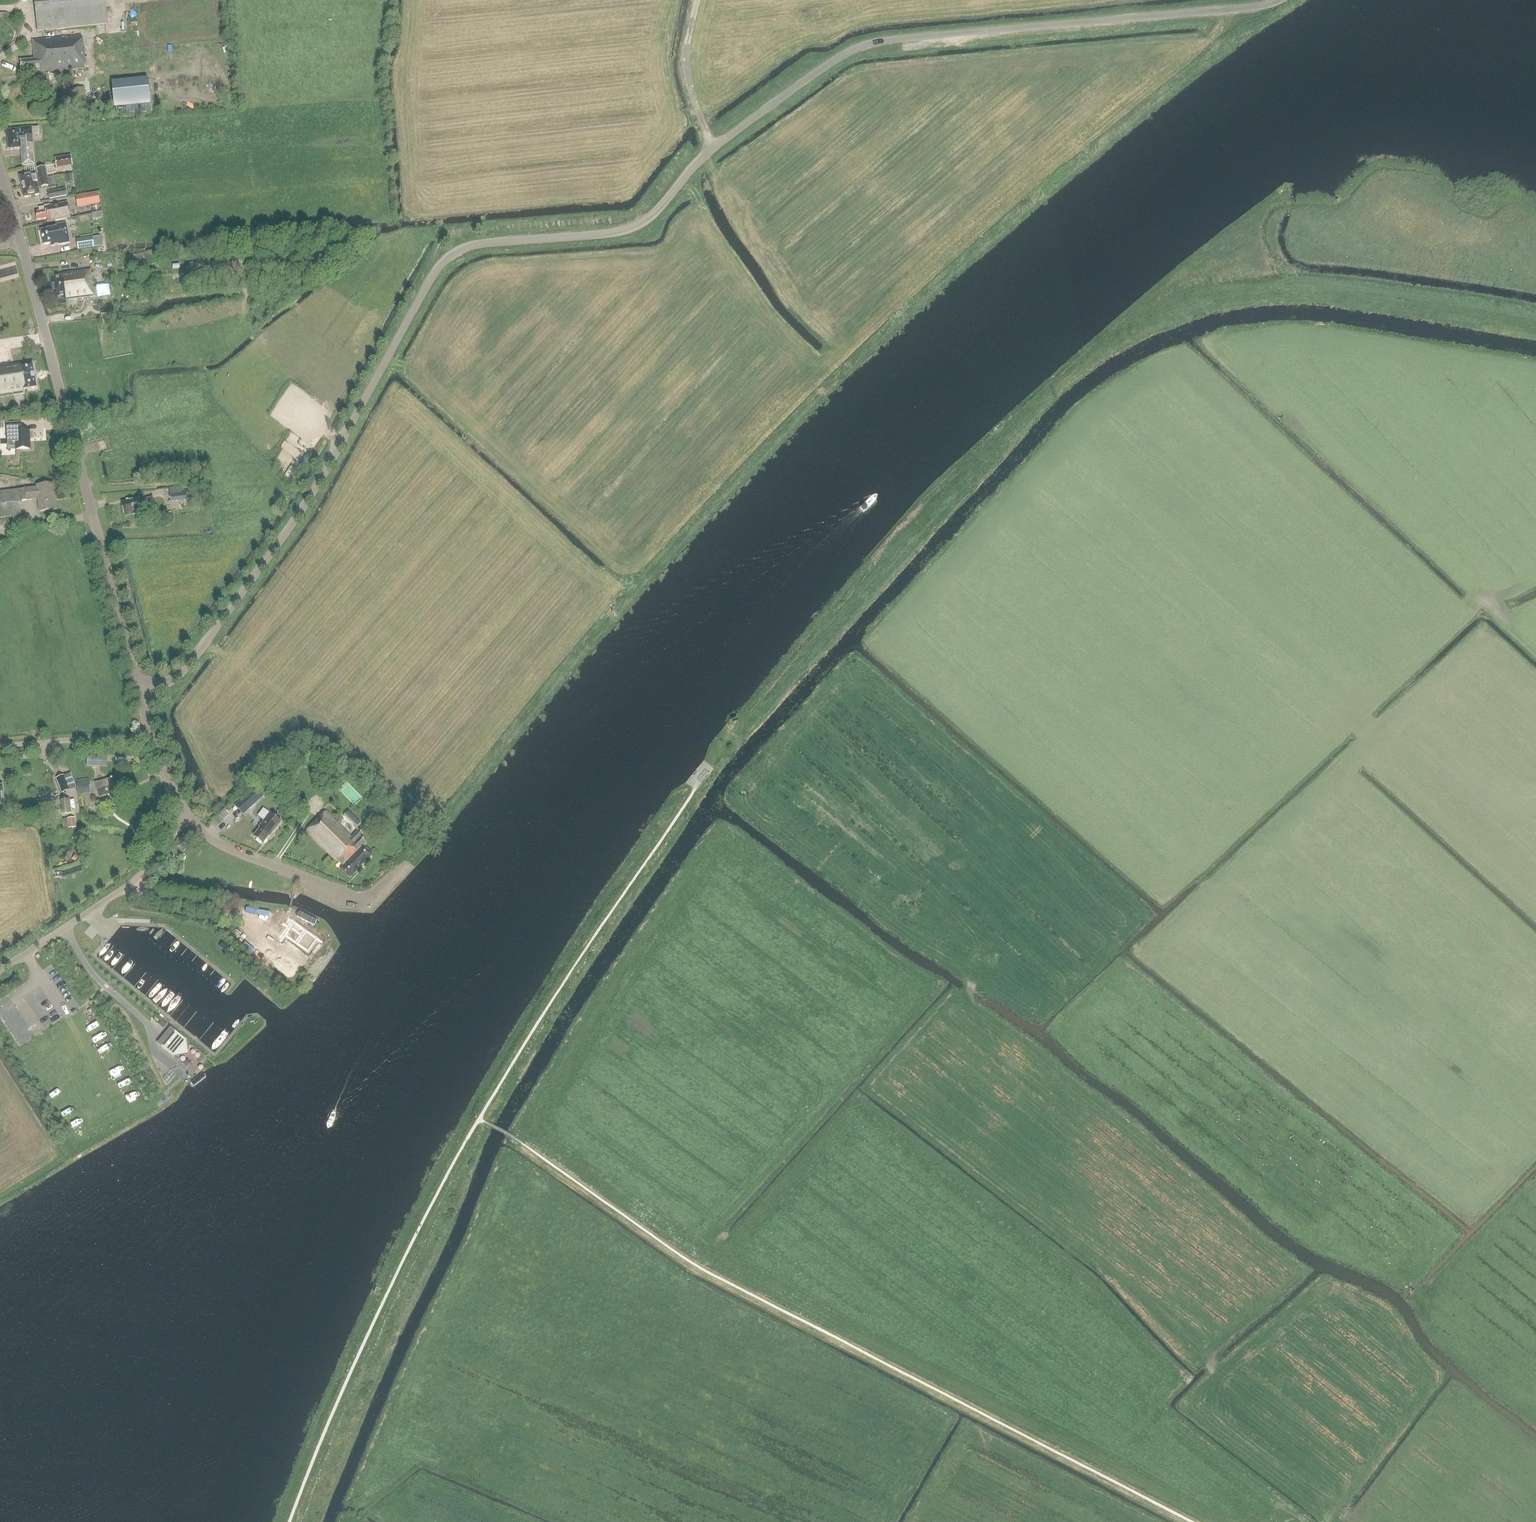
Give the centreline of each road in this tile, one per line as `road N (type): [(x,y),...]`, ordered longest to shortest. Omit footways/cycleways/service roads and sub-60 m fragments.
road 1 (unclassified): [(141,692),(175,678),(307,511),(433,273),(457,249),(641,225),(720,142),(845,53),(882,39),(1279,0)]
road 2 (unclassified): [(141,692),(20,242)]
road 3 (unclassified): [(406,864),(356,897),(238,853),(188,815)]
road 4 (unclassified): [(0,971),(144,871),(188,815)]
road 5 (unclassified): [(150,735),(0,743)]

